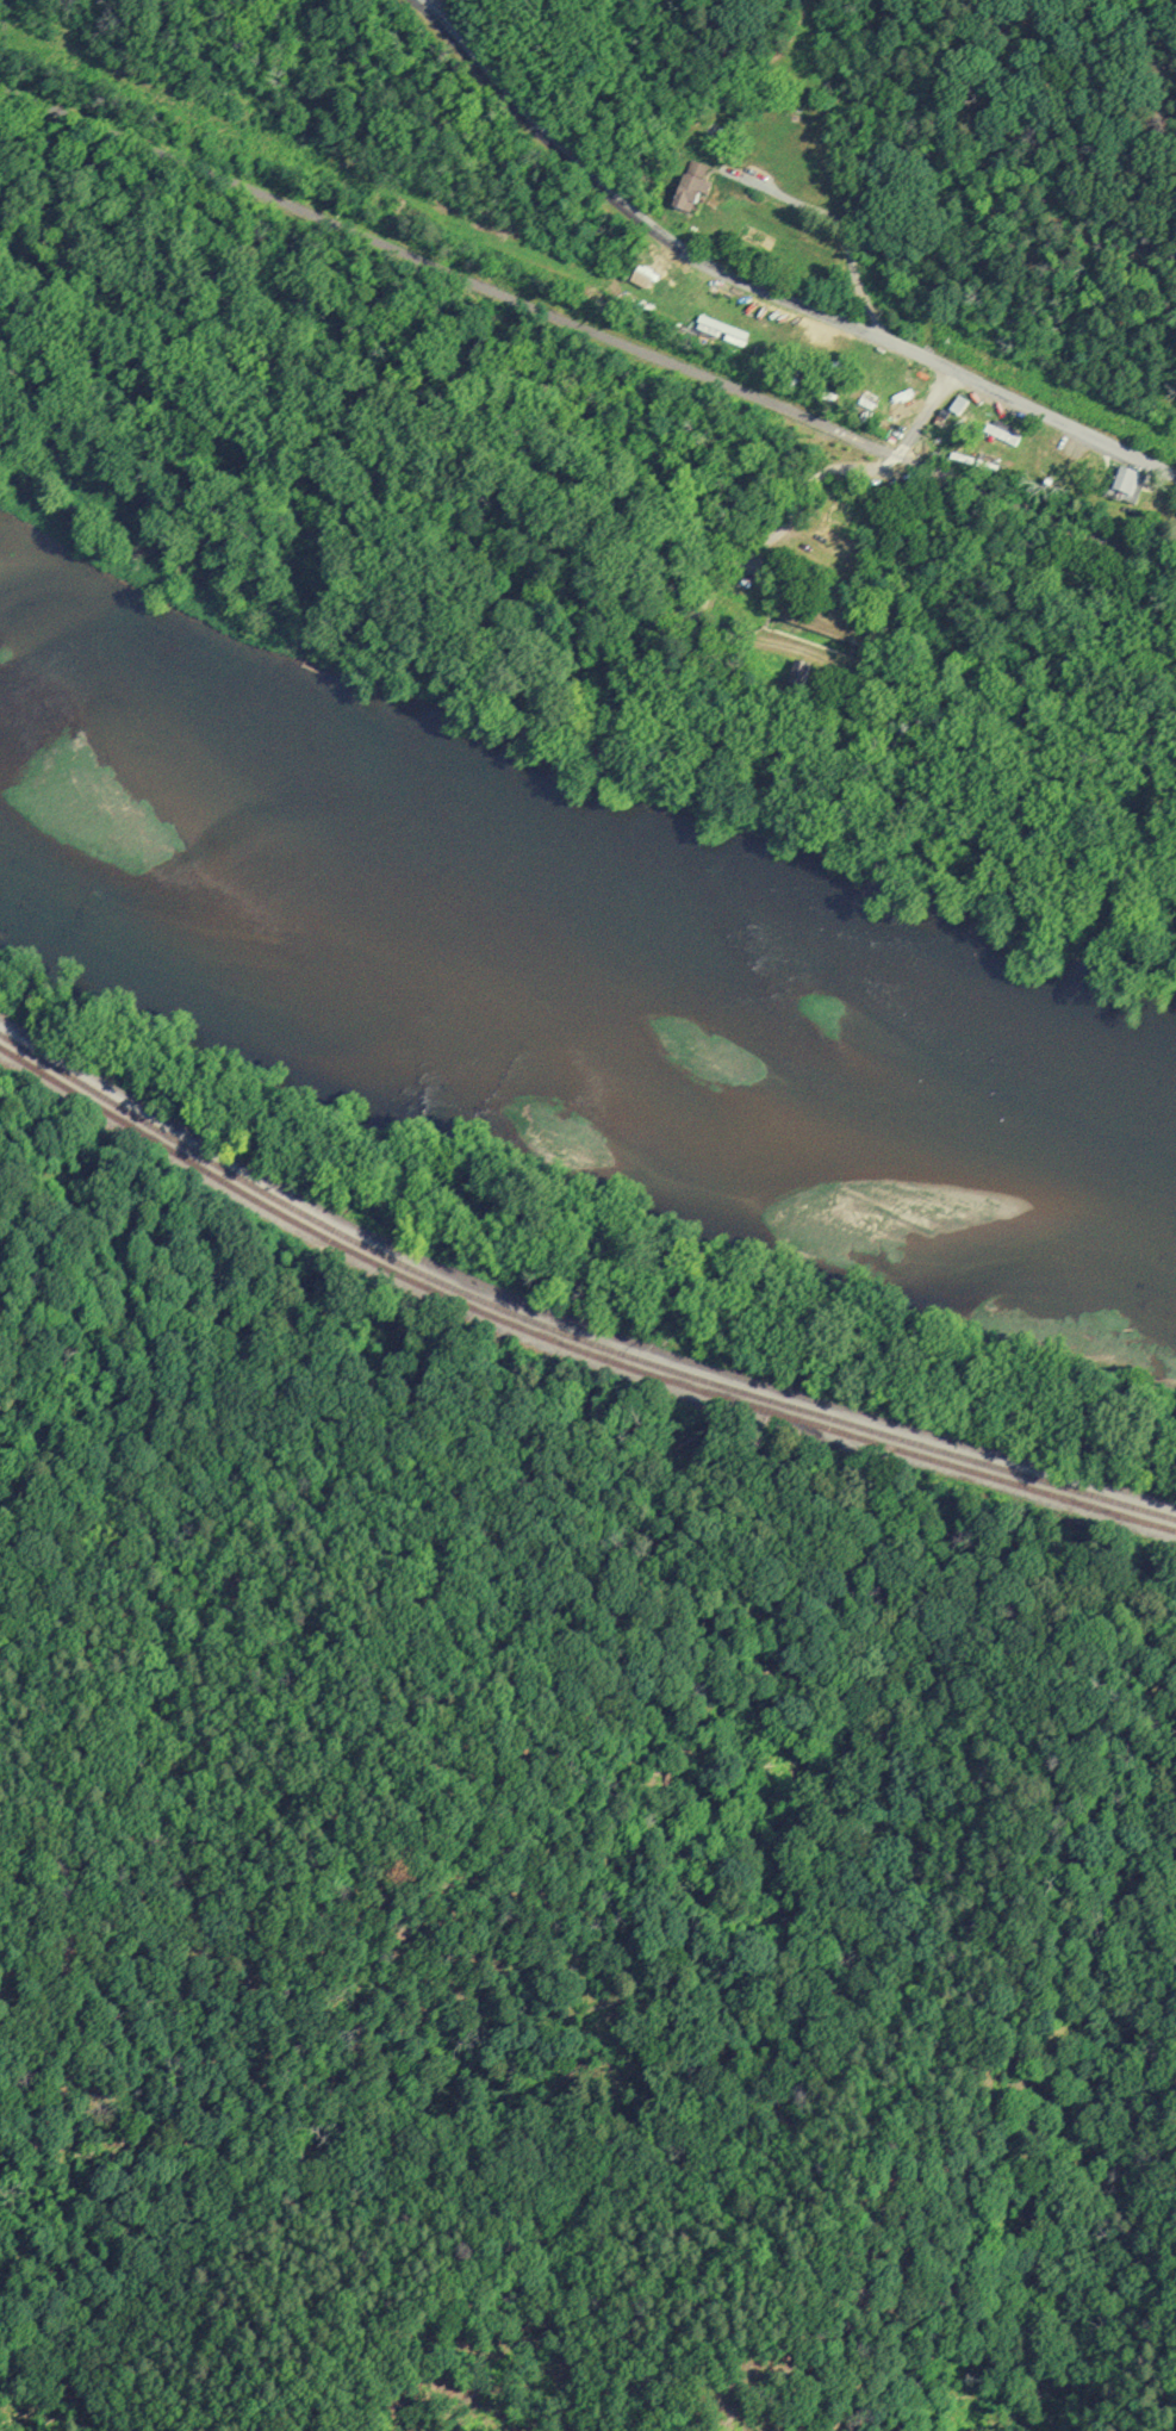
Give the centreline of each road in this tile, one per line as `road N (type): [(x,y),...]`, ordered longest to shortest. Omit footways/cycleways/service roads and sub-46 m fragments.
road 1 (tertiary): [(1175,477),(690,256),(548,141),(416,0)]

